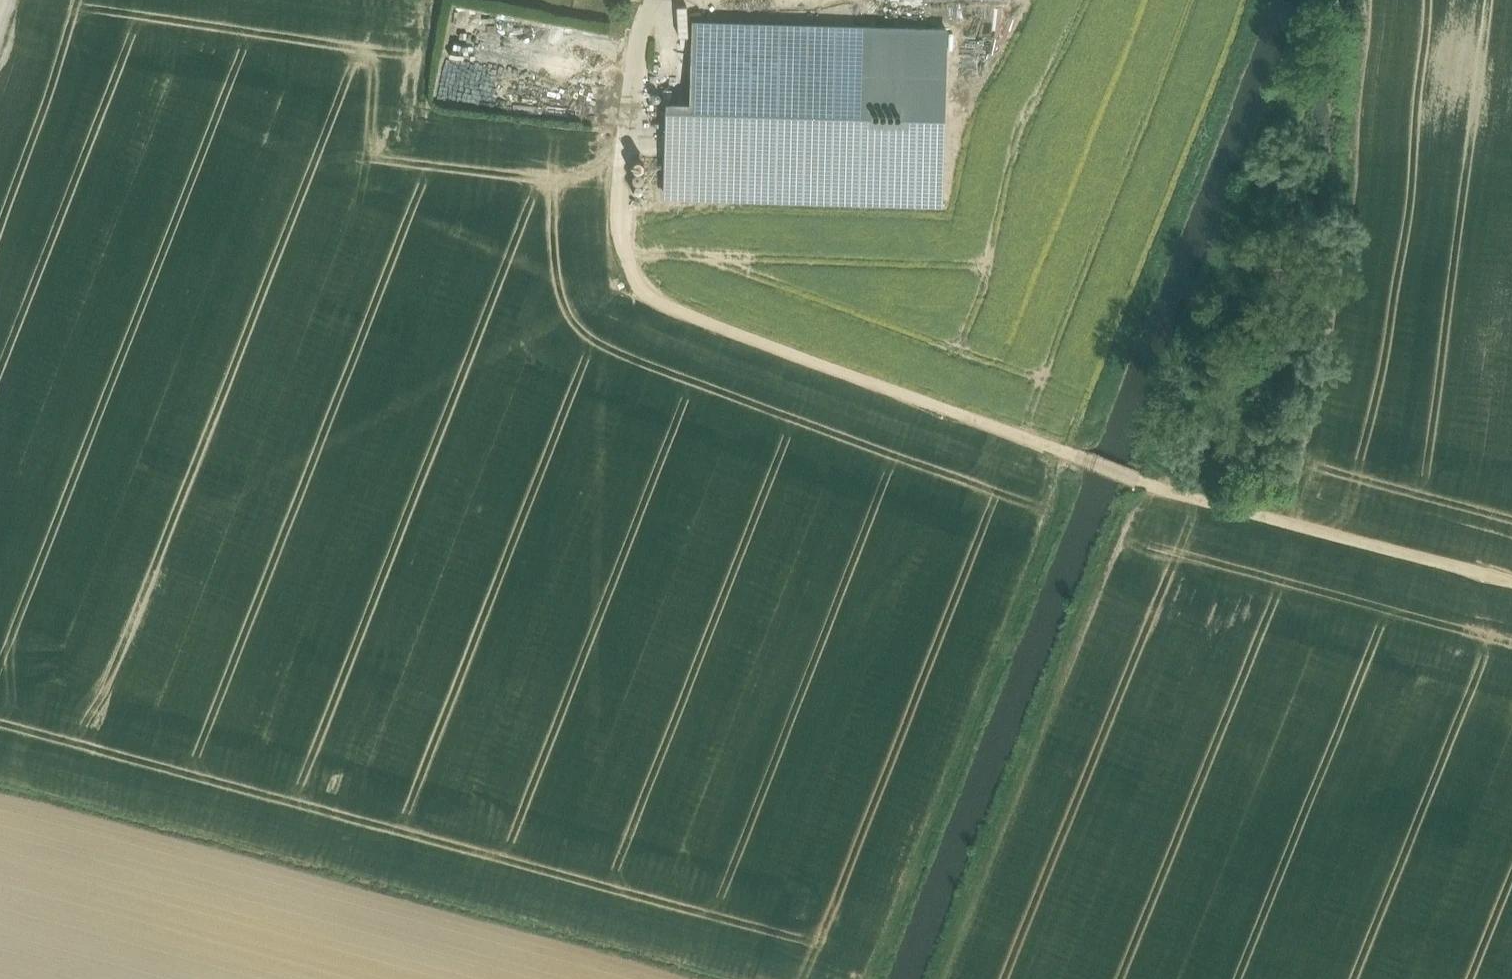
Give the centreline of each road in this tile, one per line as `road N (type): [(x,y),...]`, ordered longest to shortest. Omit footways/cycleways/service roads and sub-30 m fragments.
road 1 (track): [(1511,580),(1059,454),(669,309),(636,285),(627,138),(652,0)]

